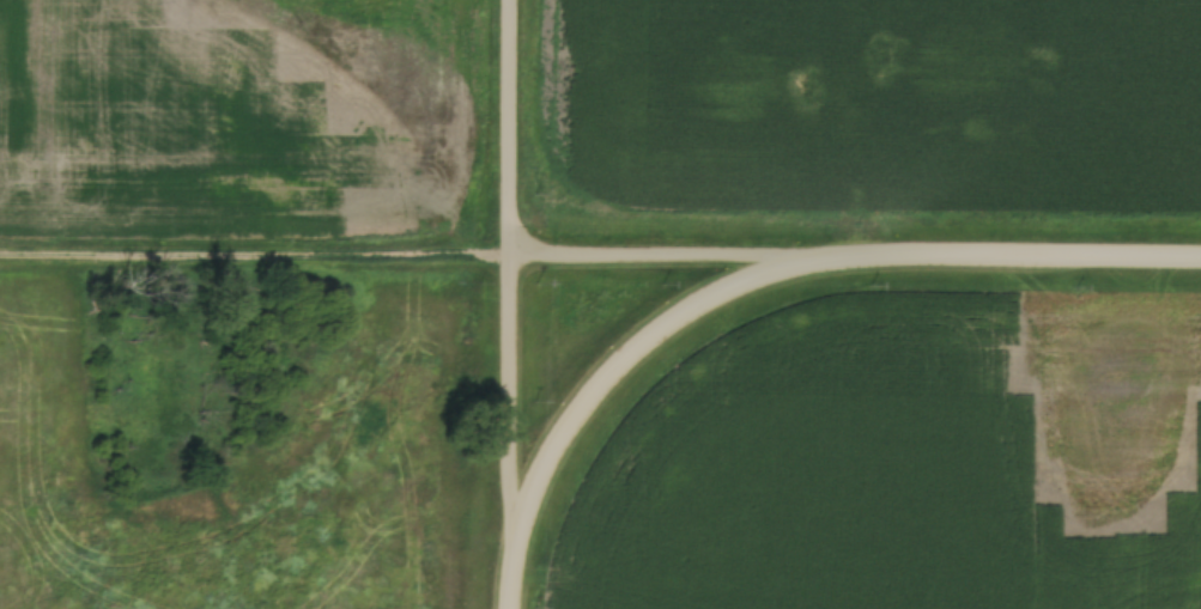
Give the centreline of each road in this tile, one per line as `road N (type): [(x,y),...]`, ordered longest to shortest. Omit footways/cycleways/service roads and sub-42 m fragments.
road 1 (residential): [(0,254),(1200,257)]
road 2 (track): [(505,0),(506,608)]
road 3 (residential): [(508,608),(521,528),(539,477),(612,370),(717,292),(817,256)]

